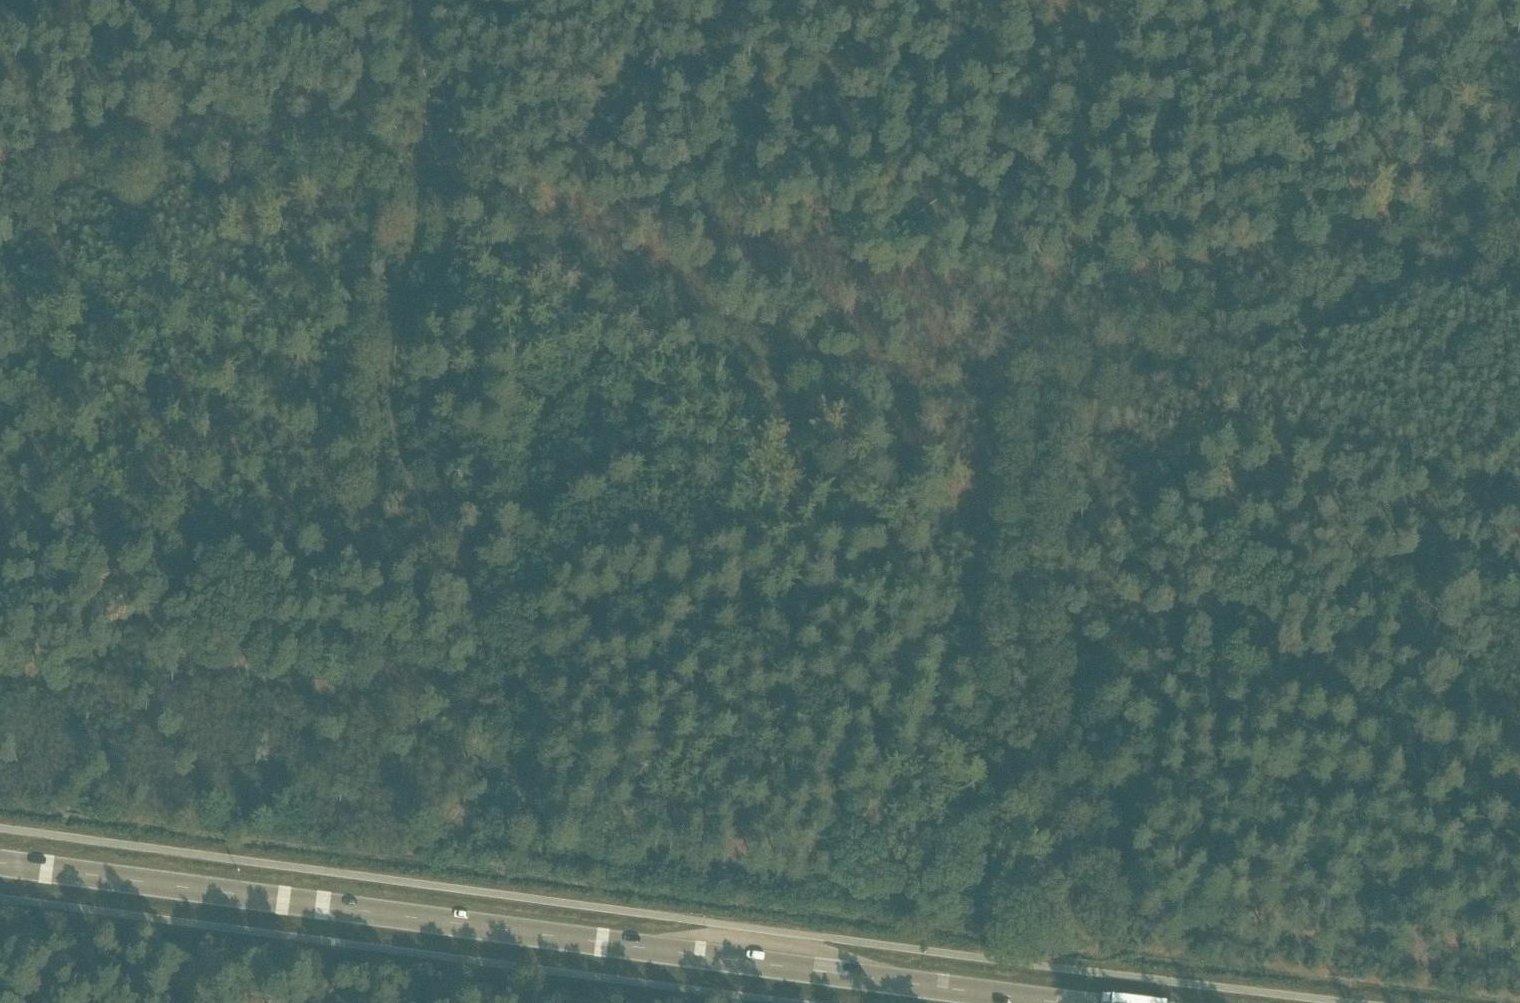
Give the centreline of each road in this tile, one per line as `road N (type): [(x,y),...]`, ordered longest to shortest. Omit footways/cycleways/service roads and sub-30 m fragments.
road 1 (track): [(1061,847),(1040,675),(1043,503),(1076,268),(1519,3)]
road 2 (track): [(515,774),(516,740),(493,626),(464,569),(416,506),(390,430),(398,296),(428,173),(233,145),(152,144),(19,164)]
road 3 (primary): [(1014,1002),(0,866)]

